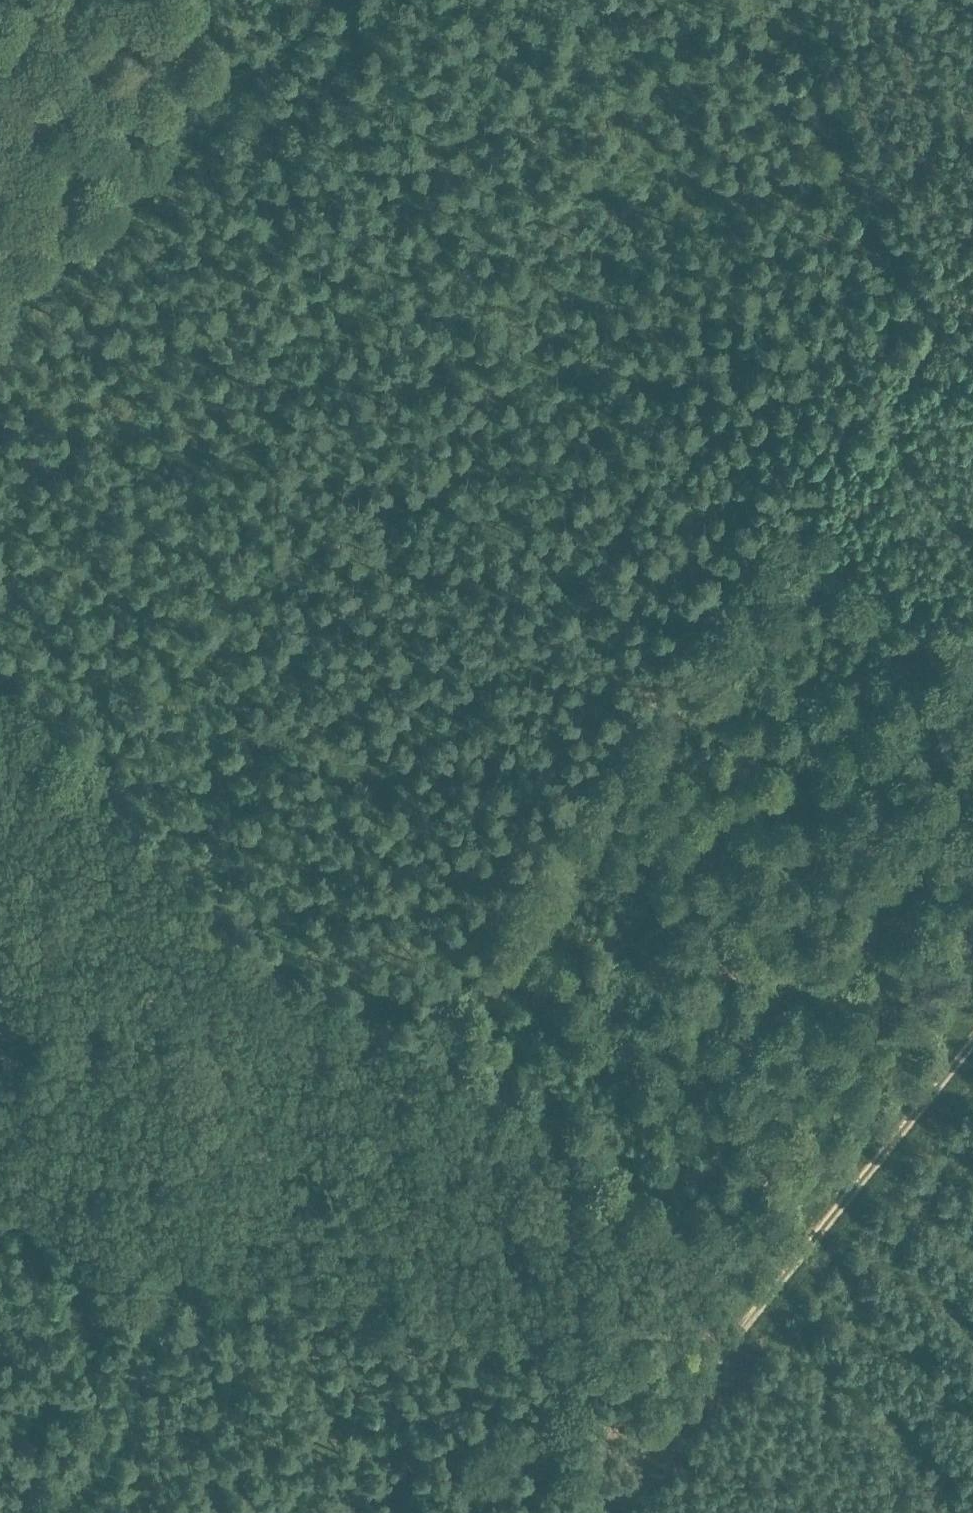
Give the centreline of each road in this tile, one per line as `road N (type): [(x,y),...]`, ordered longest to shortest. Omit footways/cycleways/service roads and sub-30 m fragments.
road 1 (track): [(972,1046),(593,1512)]

